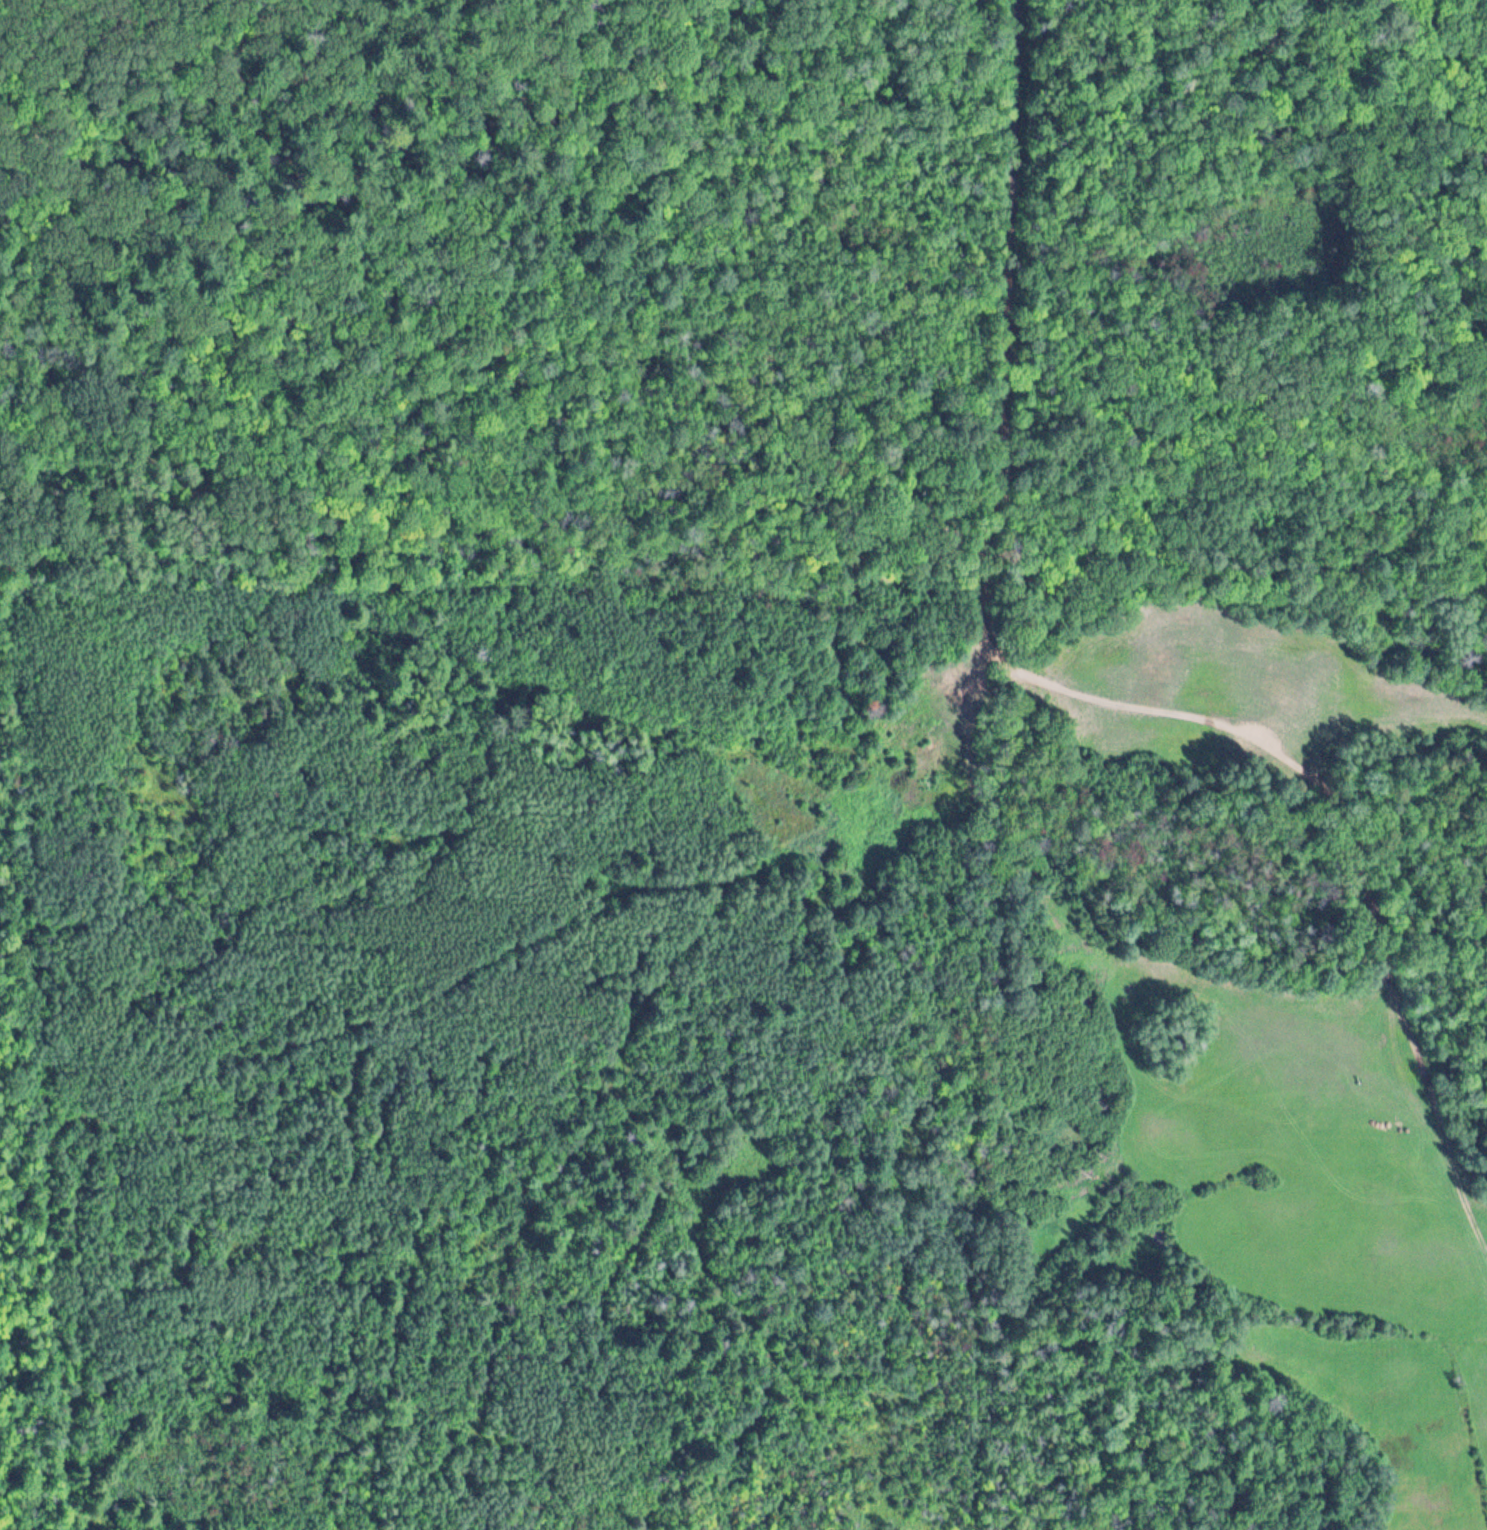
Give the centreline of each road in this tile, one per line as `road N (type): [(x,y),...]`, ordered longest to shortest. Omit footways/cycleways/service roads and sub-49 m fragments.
road 1 (residential): [(976,1529),(995,569),(1022,0)]
road 2 (track): [(1486,1259),(1396,990)]

